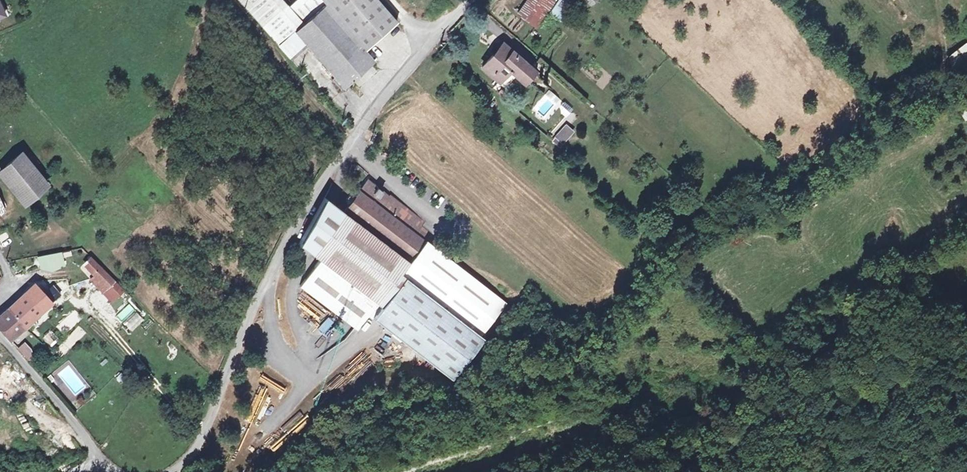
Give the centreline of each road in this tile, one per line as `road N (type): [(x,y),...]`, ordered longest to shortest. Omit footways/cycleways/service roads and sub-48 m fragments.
road 1 (unclassified): [(179,471),(196,457),(256,302),(331,162),(470,0)]
road 2 (unclassified): [(0,343),(104,460)]

